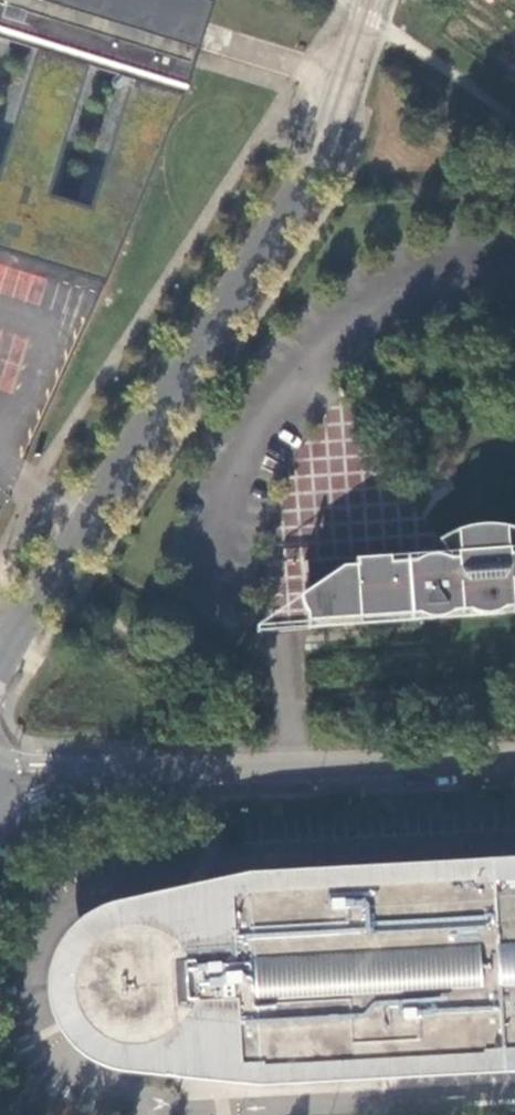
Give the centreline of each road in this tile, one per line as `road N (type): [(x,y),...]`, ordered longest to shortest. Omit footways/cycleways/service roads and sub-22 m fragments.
road 1 (unclassified): [(378,0),(317,175),(0,664)]
road 2 (unclassified): [(0,781),(514,758)]

